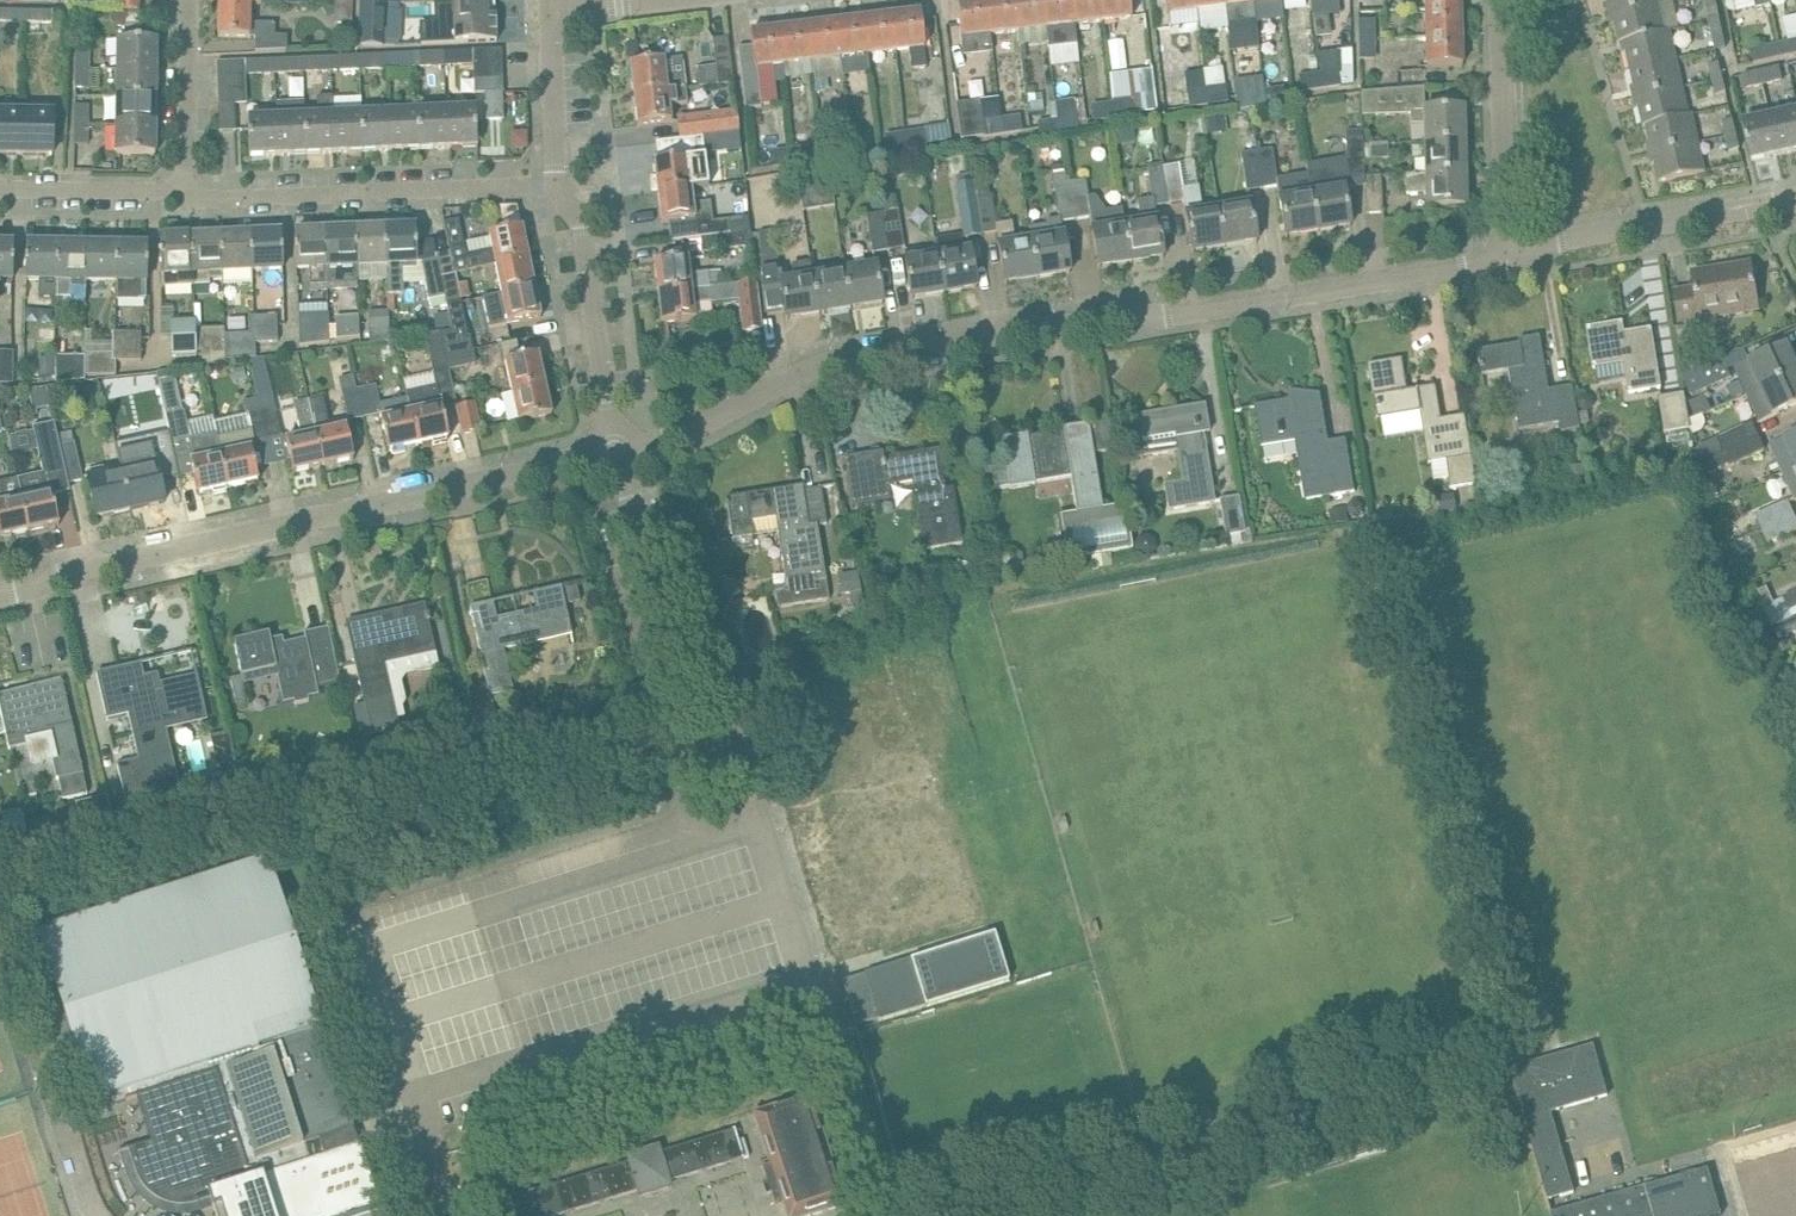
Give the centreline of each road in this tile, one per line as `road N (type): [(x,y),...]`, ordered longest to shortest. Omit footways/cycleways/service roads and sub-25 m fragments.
road 1 (unclassified): [(617,447),(693,429),(828,359),(1110,314),(1172,313),(1509,254)]
road 2 (unclassified): [(0,590),(617,447)]
road 3 (residential): [(557,185),(215,196),(184,189)]
road 4 (residential): [(759,826),(682,561),(643,542)]
road 5 (residential): [(643,542),(624,577),(706,842)]
road 6 (residential): [(903,897),(1189,810)]
road 7 (unclassified): [(1509,254),(1795,196)]
road 8 (residential): [(617,447),(583,227),(557,185)]
road 9 (unclassified): [(1509,254),(1499,0)]
road 10 (residential): [(187,0),(184,189)]
road 11 (residential): [(184,189),(0,187)]
road 12 (residential): [(557,185),(551,10)]
road 13 (residential): [(866,781),(903,897)]

